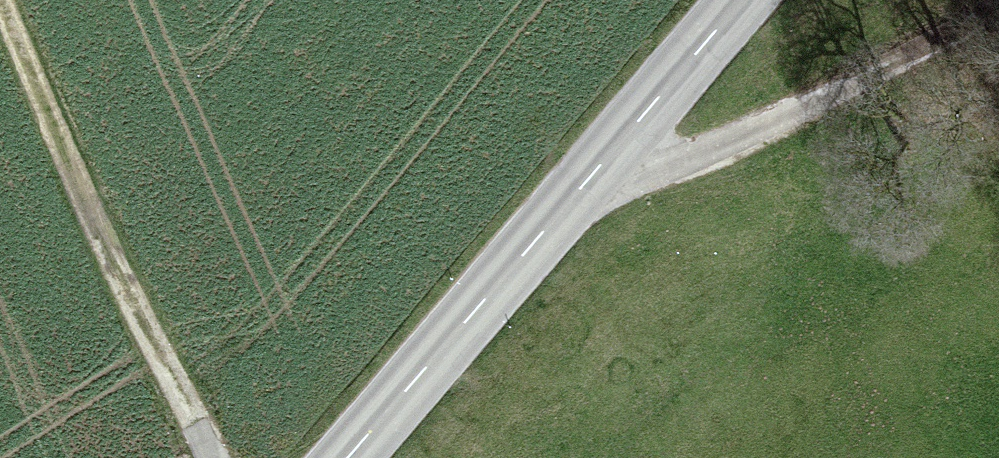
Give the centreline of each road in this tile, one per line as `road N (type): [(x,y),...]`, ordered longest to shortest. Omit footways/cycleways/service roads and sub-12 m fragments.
road 1 (tertiary): [(347,457),(743,0)]
road 2 (track): [(212,457),(6,0)]
road 3 (track): [(575,195),(774,120),(998,13)]

